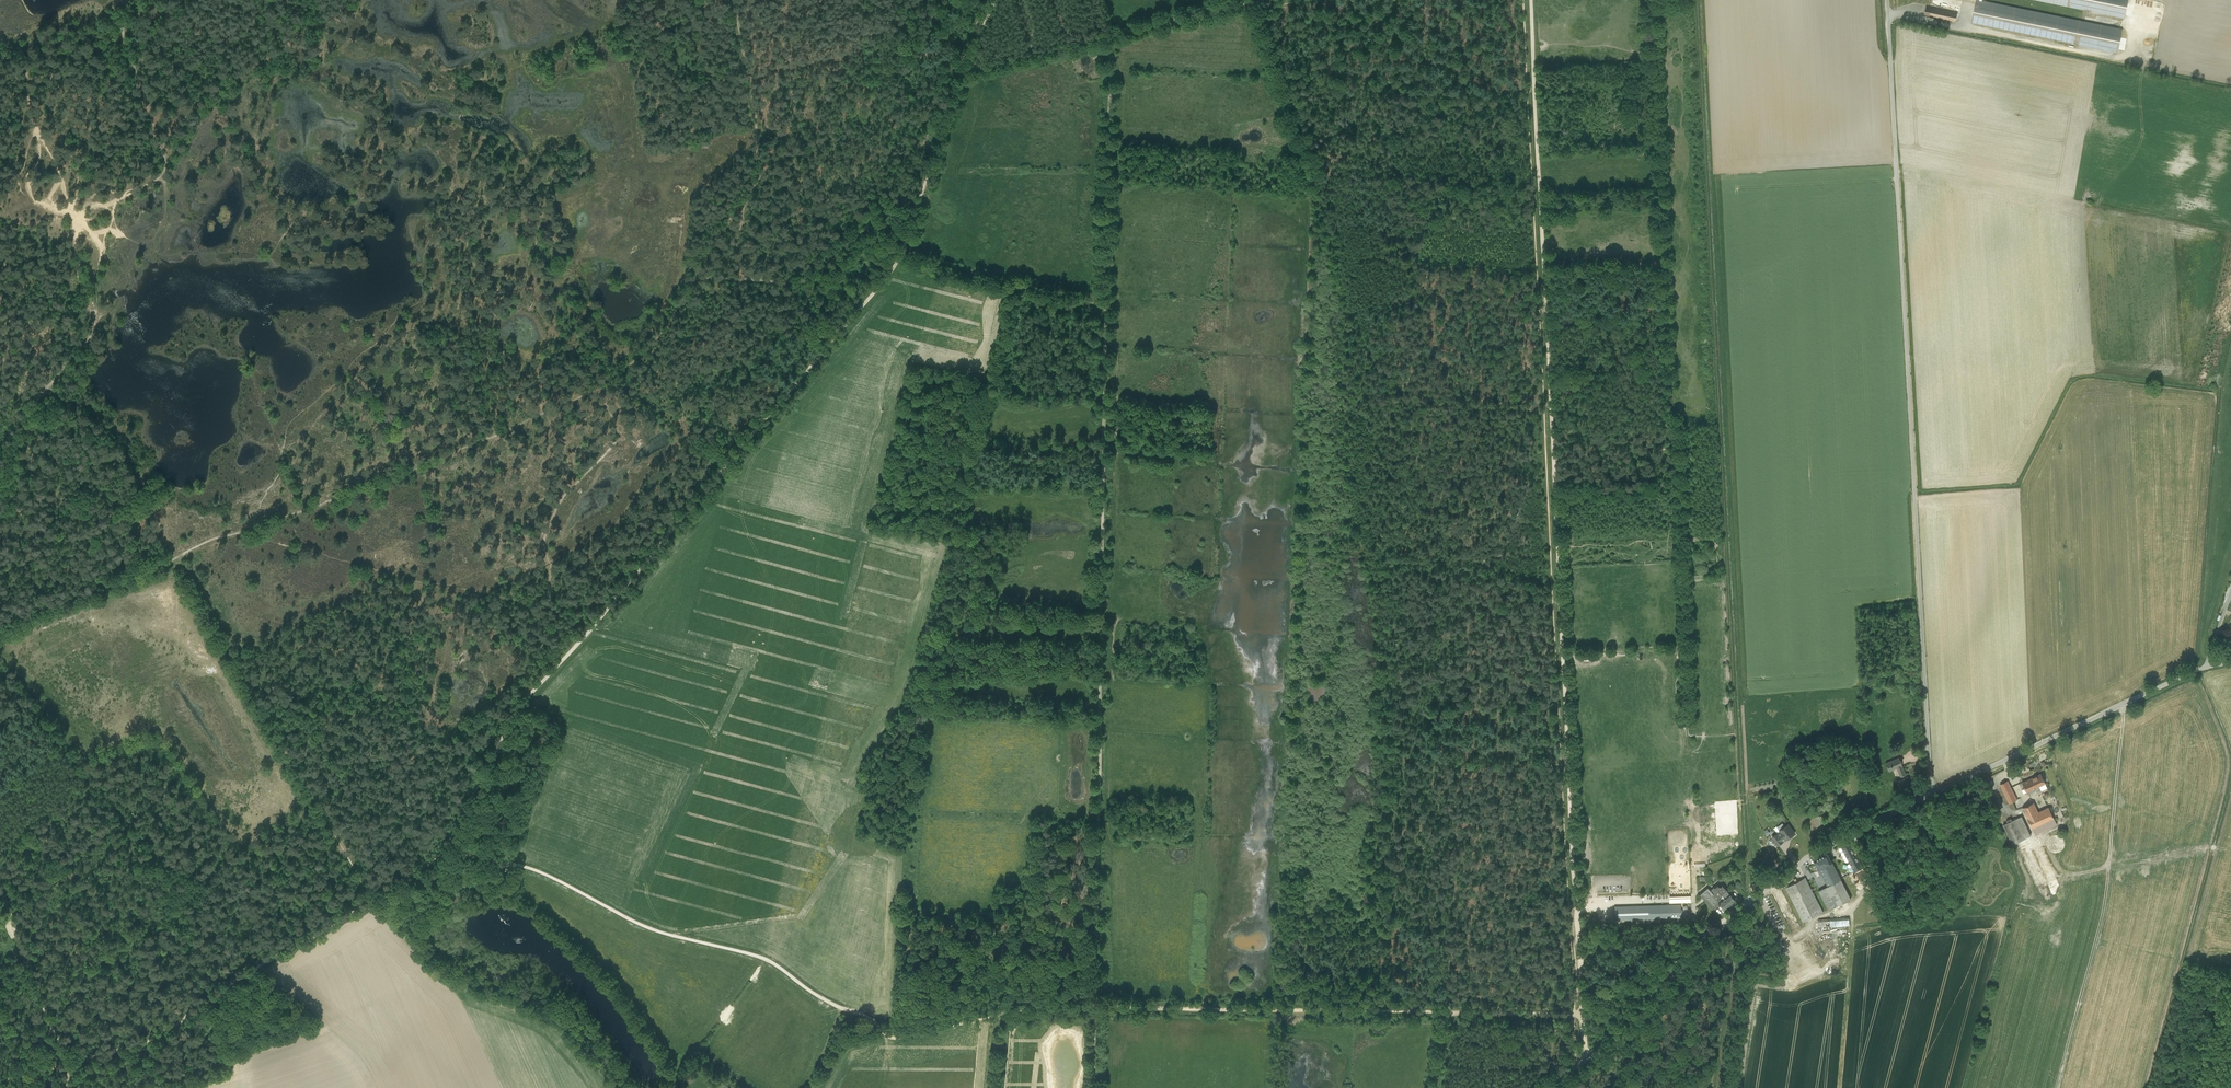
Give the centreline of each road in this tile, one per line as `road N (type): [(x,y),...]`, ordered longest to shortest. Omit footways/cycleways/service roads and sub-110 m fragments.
road 1 (track): [(1582,1015),(1530,0)]
road 2 (unclassified): [(1886,0),(1934,794)]
road 3 (track): [(1695,0),(1735,735)]
road 4 (track): [(441,854),(536,687),(878,287)]
road 5 (track): [(1095,1005),(1106,306)]
road 6 (track): [(441,854),(529,868),(659,931),(769,960),(889,1036),(1095,1005)]
road 7 (track): [(1095,1005),(1582,1015)]
road 8 (track): [(175,558),(429,463),(602,386)]
road 9 (track): [(1675,487),(1654,91)]
road 10 (track): [(2120,706),(2106,900),(2056,1087)]
road 11 (track): [(371,900),(170,1029),(68,1064)]
road 12 (track): [(1257,0),(981,68),(966,64)]
road 13 (unclassified): [(1934,794),(2204,667)]
road 14 (track): [(695,278),(759,160),(731,0)]
road 15 (track): [(175,558),(215,615),(318,808)]
road 16 (unclassified): [(1546,1087),(1635,1024),(1691,954),(1750,902)]
road 17 (track): [(1106,306),(1110,36)]
road 18 (track): [(353,0),(155,139)]
road 19 (track): [(1106,306),(938,263),(895,263)]
road 20 (unclassified): [(1934,794),(1835,840),(1750,902)]
road 21 (track): [(895,263),(966,64)]
road 22 (track): [(68,1064),(0,887)]
road 23 (track): [(878,287),(846,279),(695,278)]
road 24 (track): [(1100,708),(923,706)]
road 25 (track): [(0,624),(161,563)]
road 26 (track): [(1694,902),(1687,736)]
road 27 (track): [(1735,929),(1711,1087)]
road 28 (track): [(602,386),(664,331),(695,278)]
road 29 (track): [(2230,853),(2208,848),(2109,867)]

